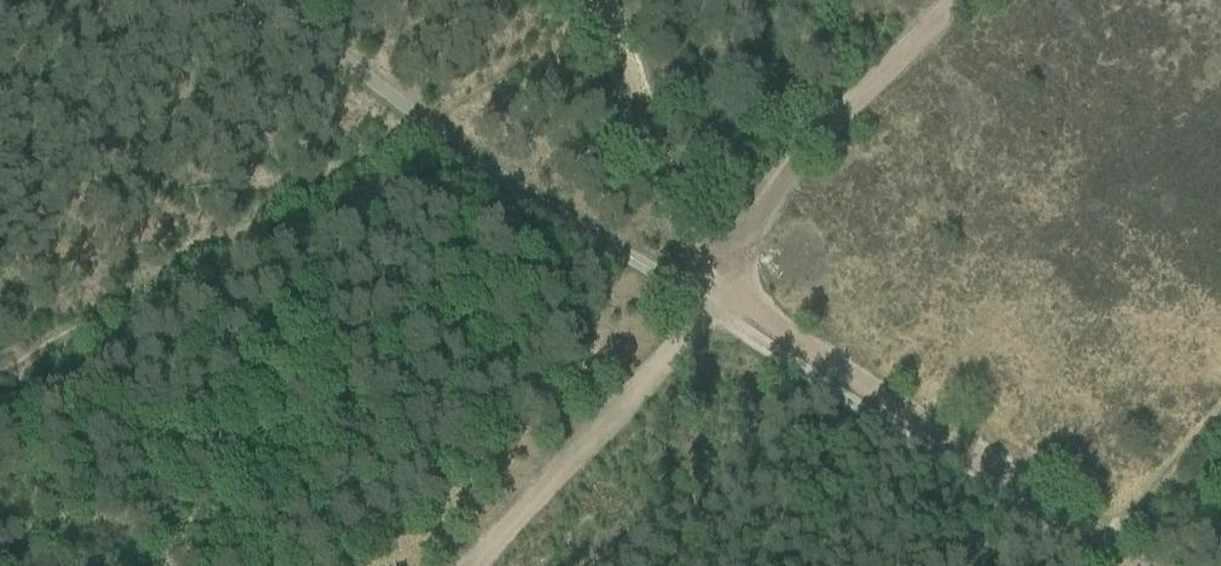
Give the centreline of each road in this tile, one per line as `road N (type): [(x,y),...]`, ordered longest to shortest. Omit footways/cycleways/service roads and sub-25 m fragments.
road 1 (track): [(0,368),(424,124),(598,40)]
road 2 (track): [(708,307),(732,229),(959,0)]
road 3 (track): [(460,565),(708,307)]
road 4 (track): [(708,307),(598,40)]

